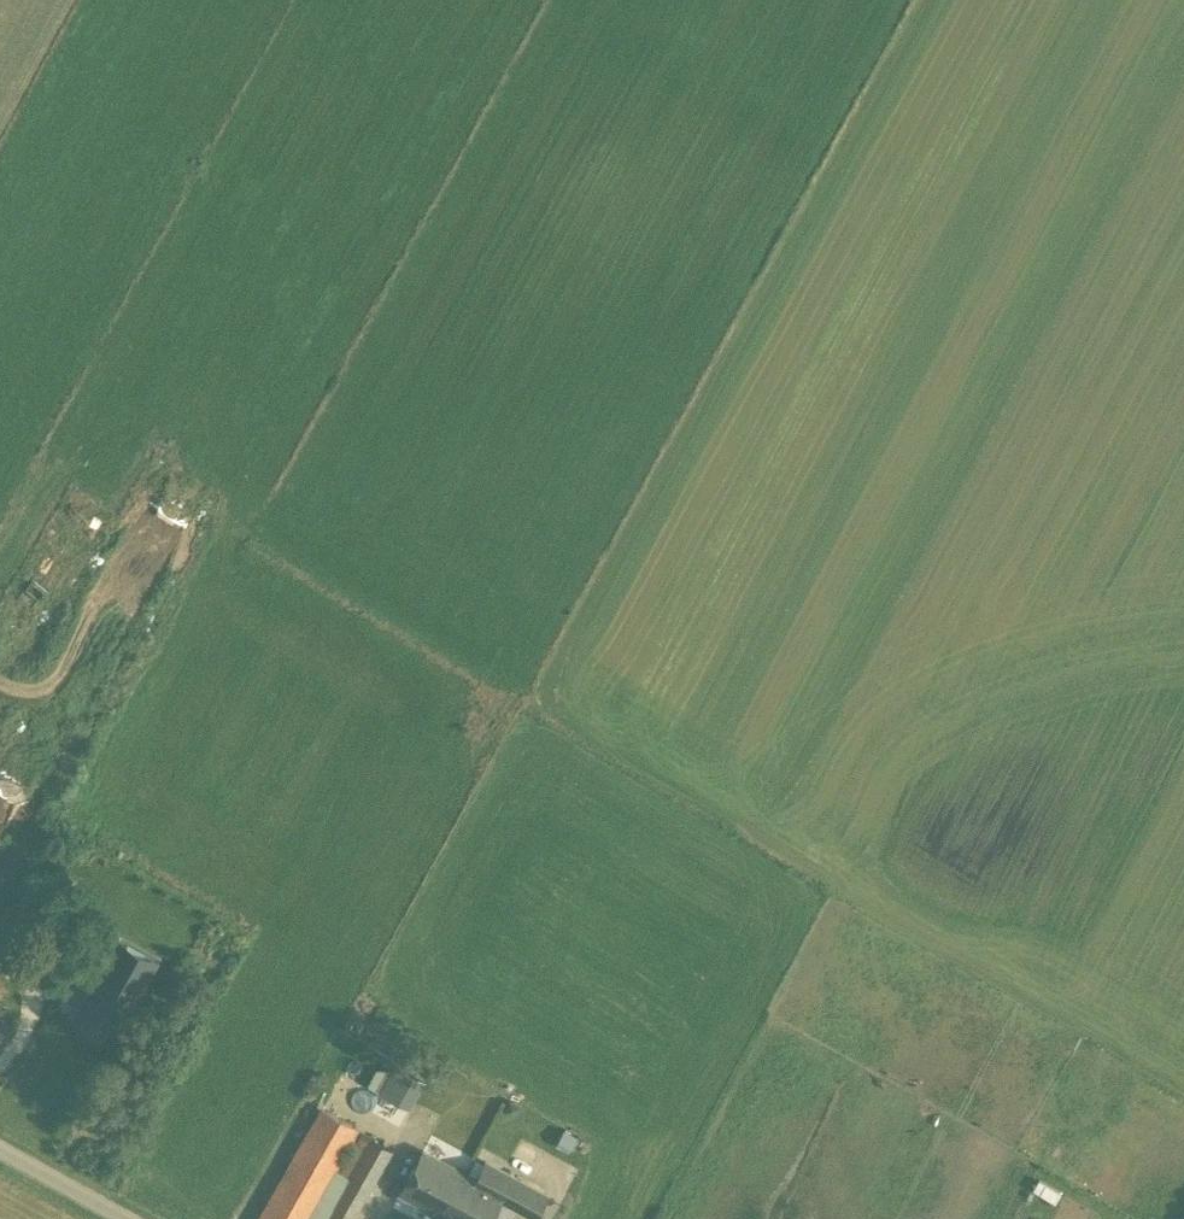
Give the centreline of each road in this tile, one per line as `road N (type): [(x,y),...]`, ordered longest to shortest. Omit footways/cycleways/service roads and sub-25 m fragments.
road 1 (unclassified): [(122,1218),(0,1150)]

